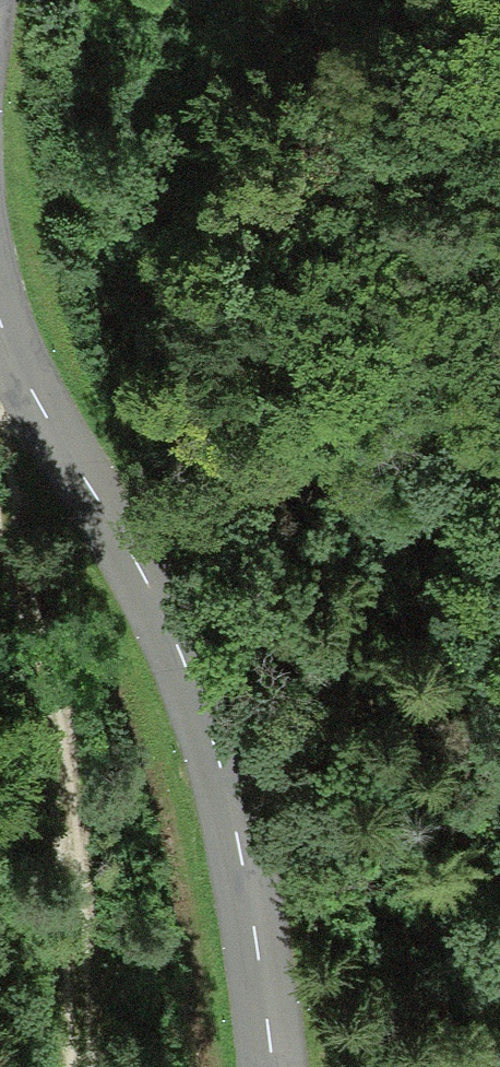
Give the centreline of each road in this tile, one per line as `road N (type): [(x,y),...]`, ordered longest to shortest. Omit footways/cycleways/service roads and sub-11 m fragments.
road 1 (tertiary): [(0,324),(37,401),(172,627),(207,722),(248,863),(273,1066)]
road 2 (track): [(78,1066),(56,714),(0,506)]

